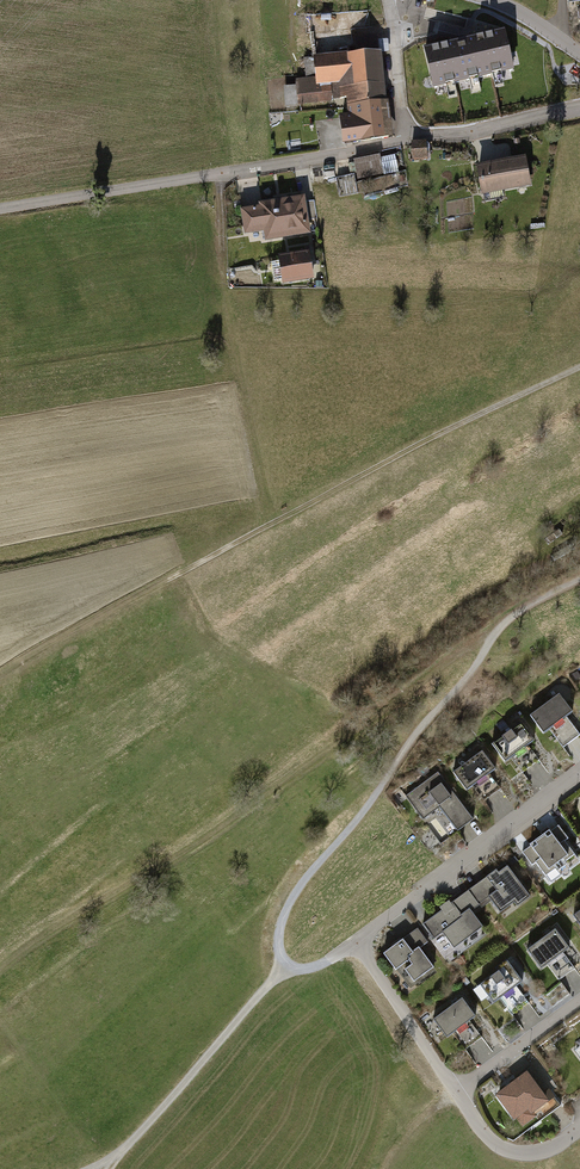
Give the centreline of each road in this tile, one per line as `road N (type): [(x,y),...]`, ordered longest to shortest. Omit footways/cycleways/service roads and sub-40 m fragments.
road 1 (track): [(0,679),(372,470),(579,369)]
road 2 (track): [(484,652),(467,648),(328,757),(62,928),(0,978)]
road 3 (track): [(355,943),(304,971),(282,972),(276,949),(287,910),(484,652),(516,615),(579,581)]
road 4 (residential): [(579,106),(466,134),(0,209)]
road 5 (track): [(264,528),(224,291),(218,174)]
road 6 (track): [(385,1168),(413,1124),(453,1096),(355,943),(410,903)]
road 7 (track): [(282,972),(107,1168)]
road 8 (residential): [(579,777),(410,903)]
road 9 (residential): [(579,1129),(547,1156),(512,1161),(486,1142),(453,1096)]
road 10 (residential): [(579,1000),(453,1096)]

